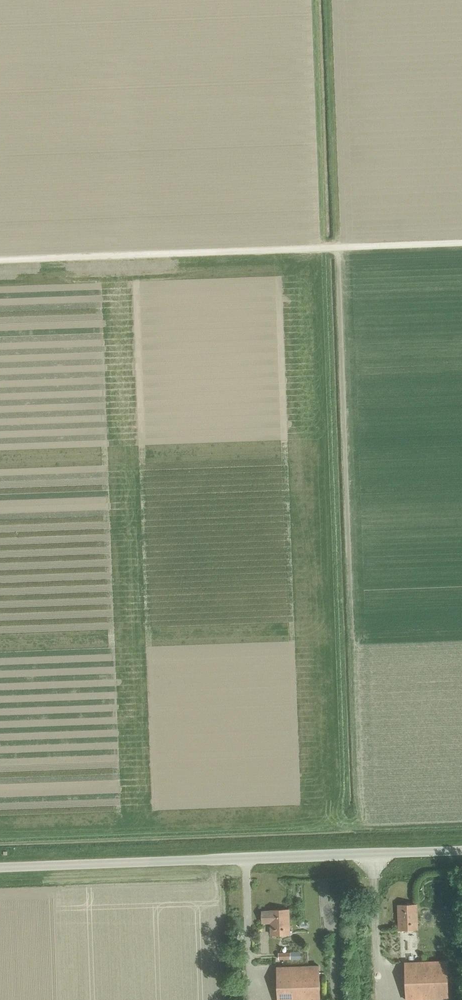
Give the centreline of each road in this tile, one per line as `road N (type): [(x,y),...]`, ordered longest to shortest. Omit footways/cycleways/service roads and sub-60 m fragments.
road 1 (unclassified): [(0,868),(461,850)]
road 2 (track): [(0,260),(461,243)]

